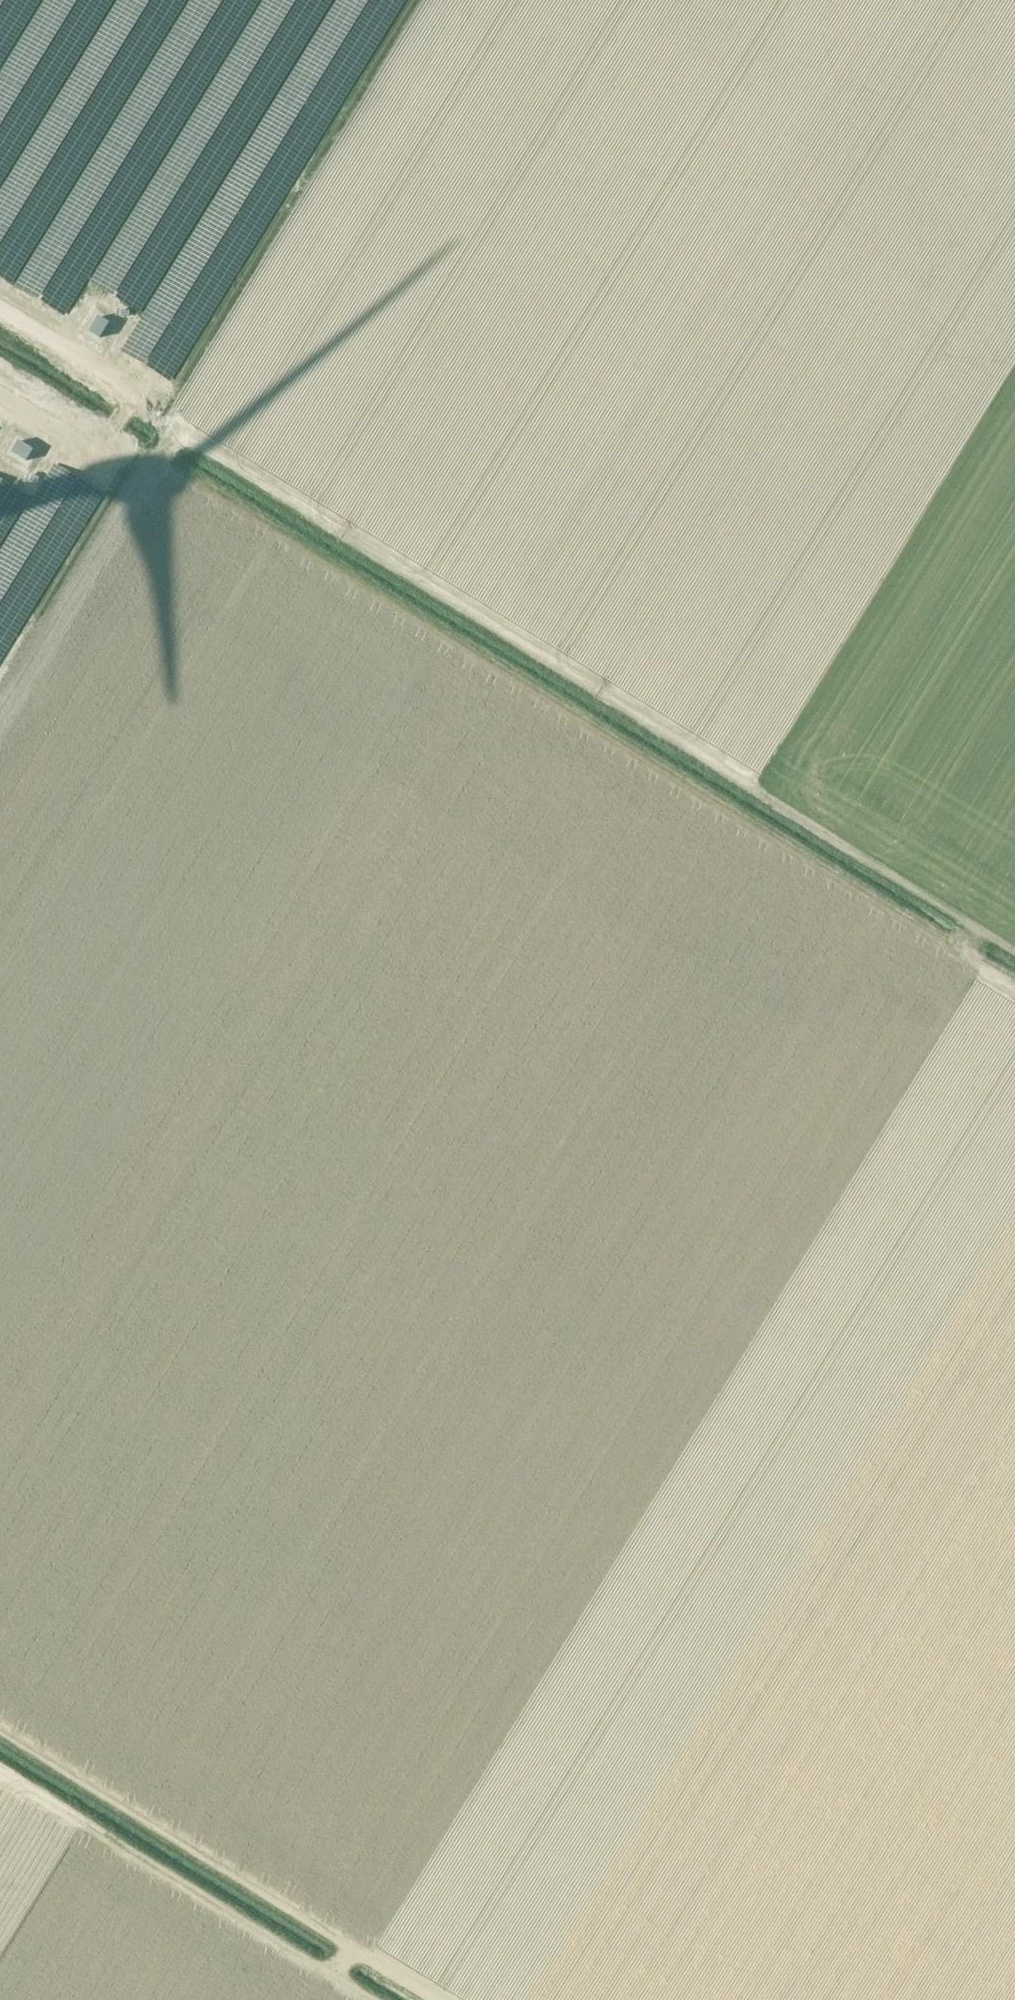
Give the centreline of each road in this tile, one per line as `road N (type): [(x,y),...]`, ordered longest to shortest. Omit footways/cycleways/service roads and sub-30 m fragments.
road 1 (track): [(0,1778),(361,1999)]

